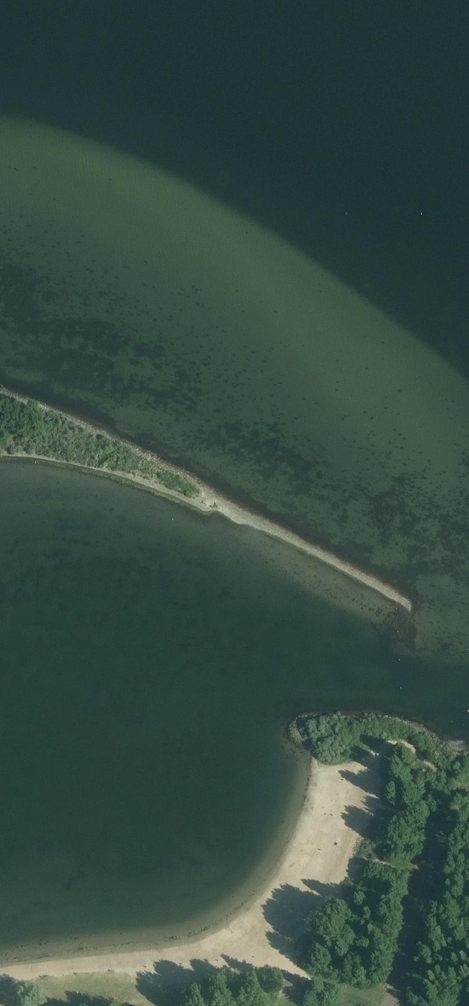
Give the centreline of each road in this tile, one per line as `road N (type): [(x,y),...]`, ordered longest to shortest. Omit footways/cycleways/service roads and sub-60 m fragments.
road 1 (unclassified): [(386,1005),(443,825),(468,794)]

